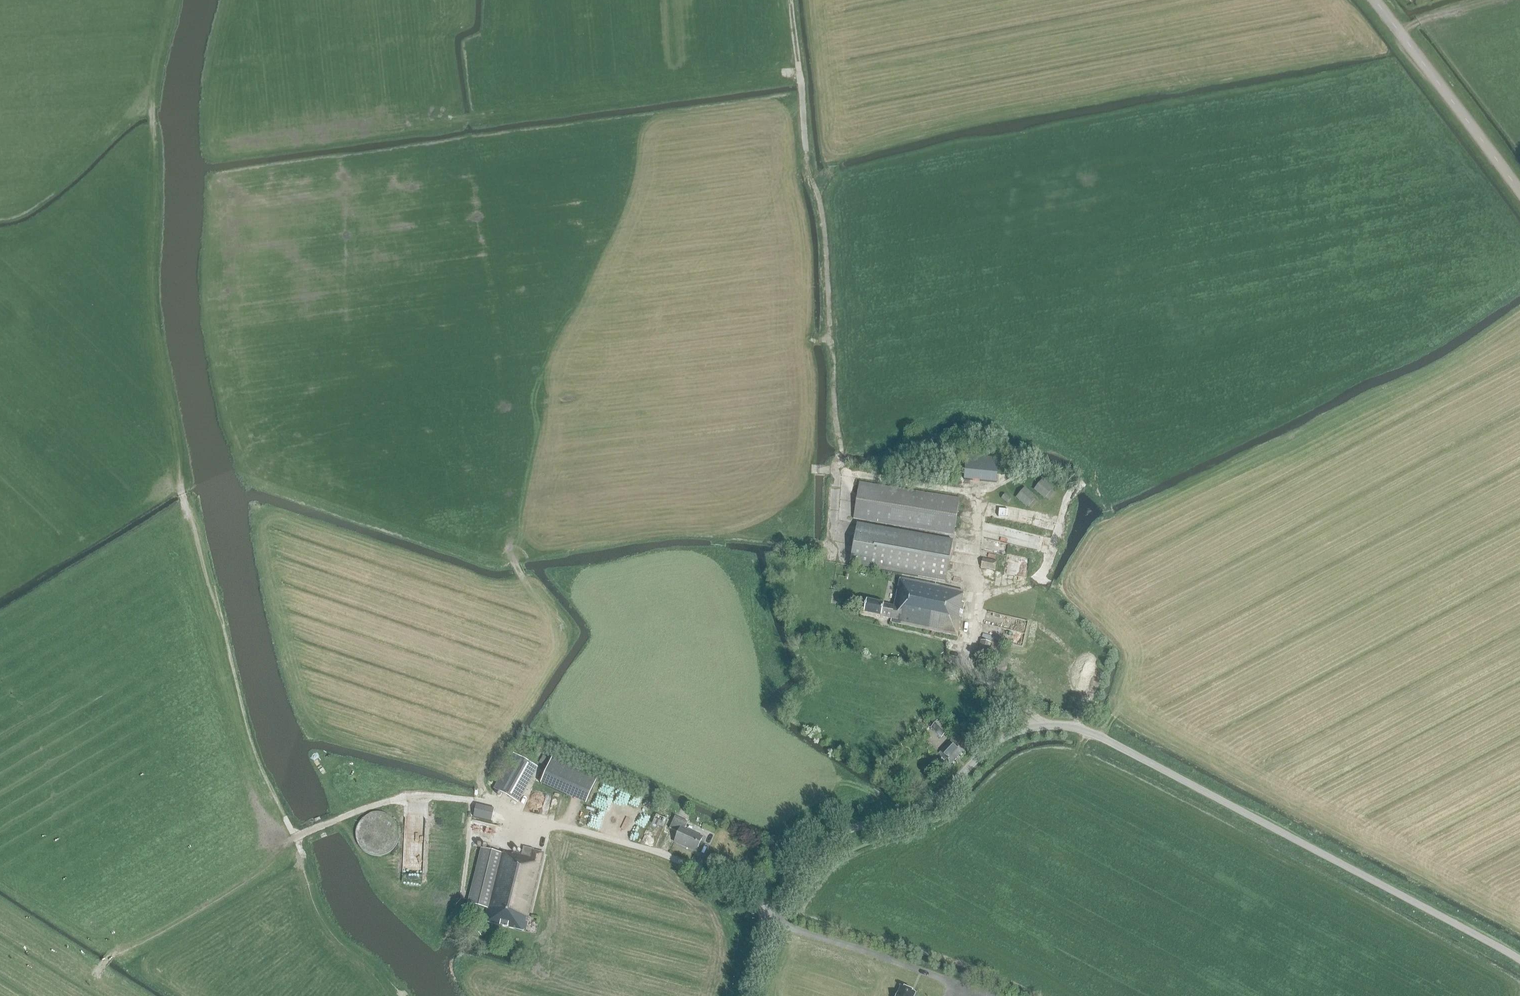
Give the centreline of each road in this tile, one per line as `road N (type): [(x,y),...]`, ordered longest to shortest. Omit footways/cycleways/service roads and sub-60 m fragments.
road 1 (unclassified): [(743,995),(773,906),(811,852),(935,798),(1009,732),(1044,724),(1108,741),(1519,961)]
road 2 (tertiary): [(1519,191),(1375,0)]

